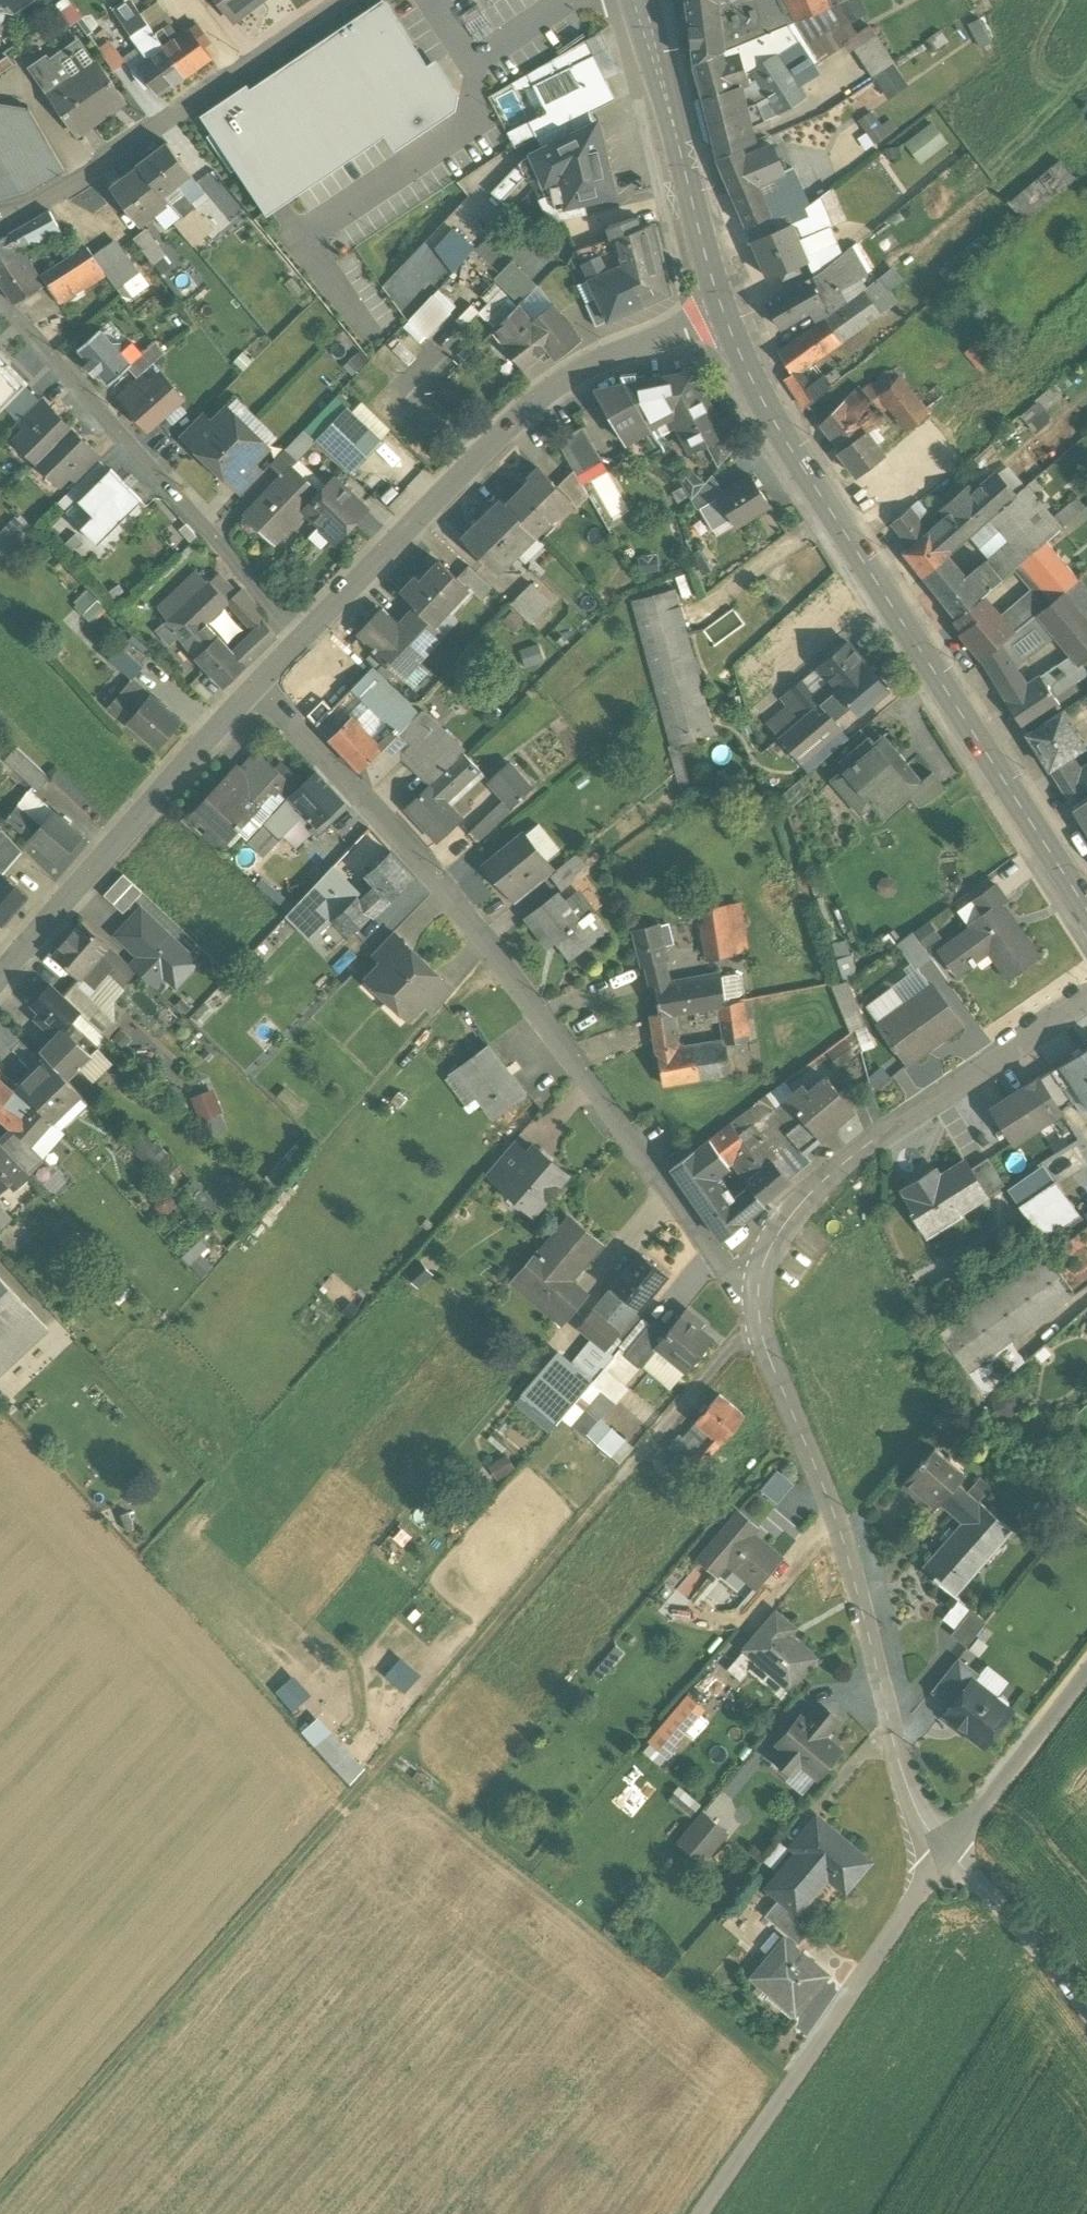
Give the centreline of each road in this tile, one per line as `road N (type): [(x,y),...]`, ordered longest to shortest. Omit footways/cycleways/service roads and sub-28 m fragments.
road 1 (track): [(763,1340),(729,1351),(698,1386),(0,2196)]
road 2 (residential): [(257,688),(374,807),(504,965),(728,1272),(758,1298)]
road 3 (primary): [(1086,912),(804,474),(726,320)]
road 4 (residential): [(950,1852),(934,1841),(909,1788),(847,1548),(771,1362),(758,1298)]
road 5 (residential): [(300,640),(555,387),(614,355),(726,320)]
road 6 (residential): [(0,298),(300,640)]
road 7 (residential): [(758,1298),(773,1240),(825,1182),(1086,1003)]
road 8 (residential): [(701,2213),(950,1852)]
road 9 (residential): [(345,0),(98,169),(0,217)]
road 10 (residential): [(0,979),(257,688)]
road 11 (primary): [(726,320),(639,0)]
road 12 (residential): [(950,1852),(1086,1674)]
road 13 (unclassified): [(1086,2014),(950,1852)]

